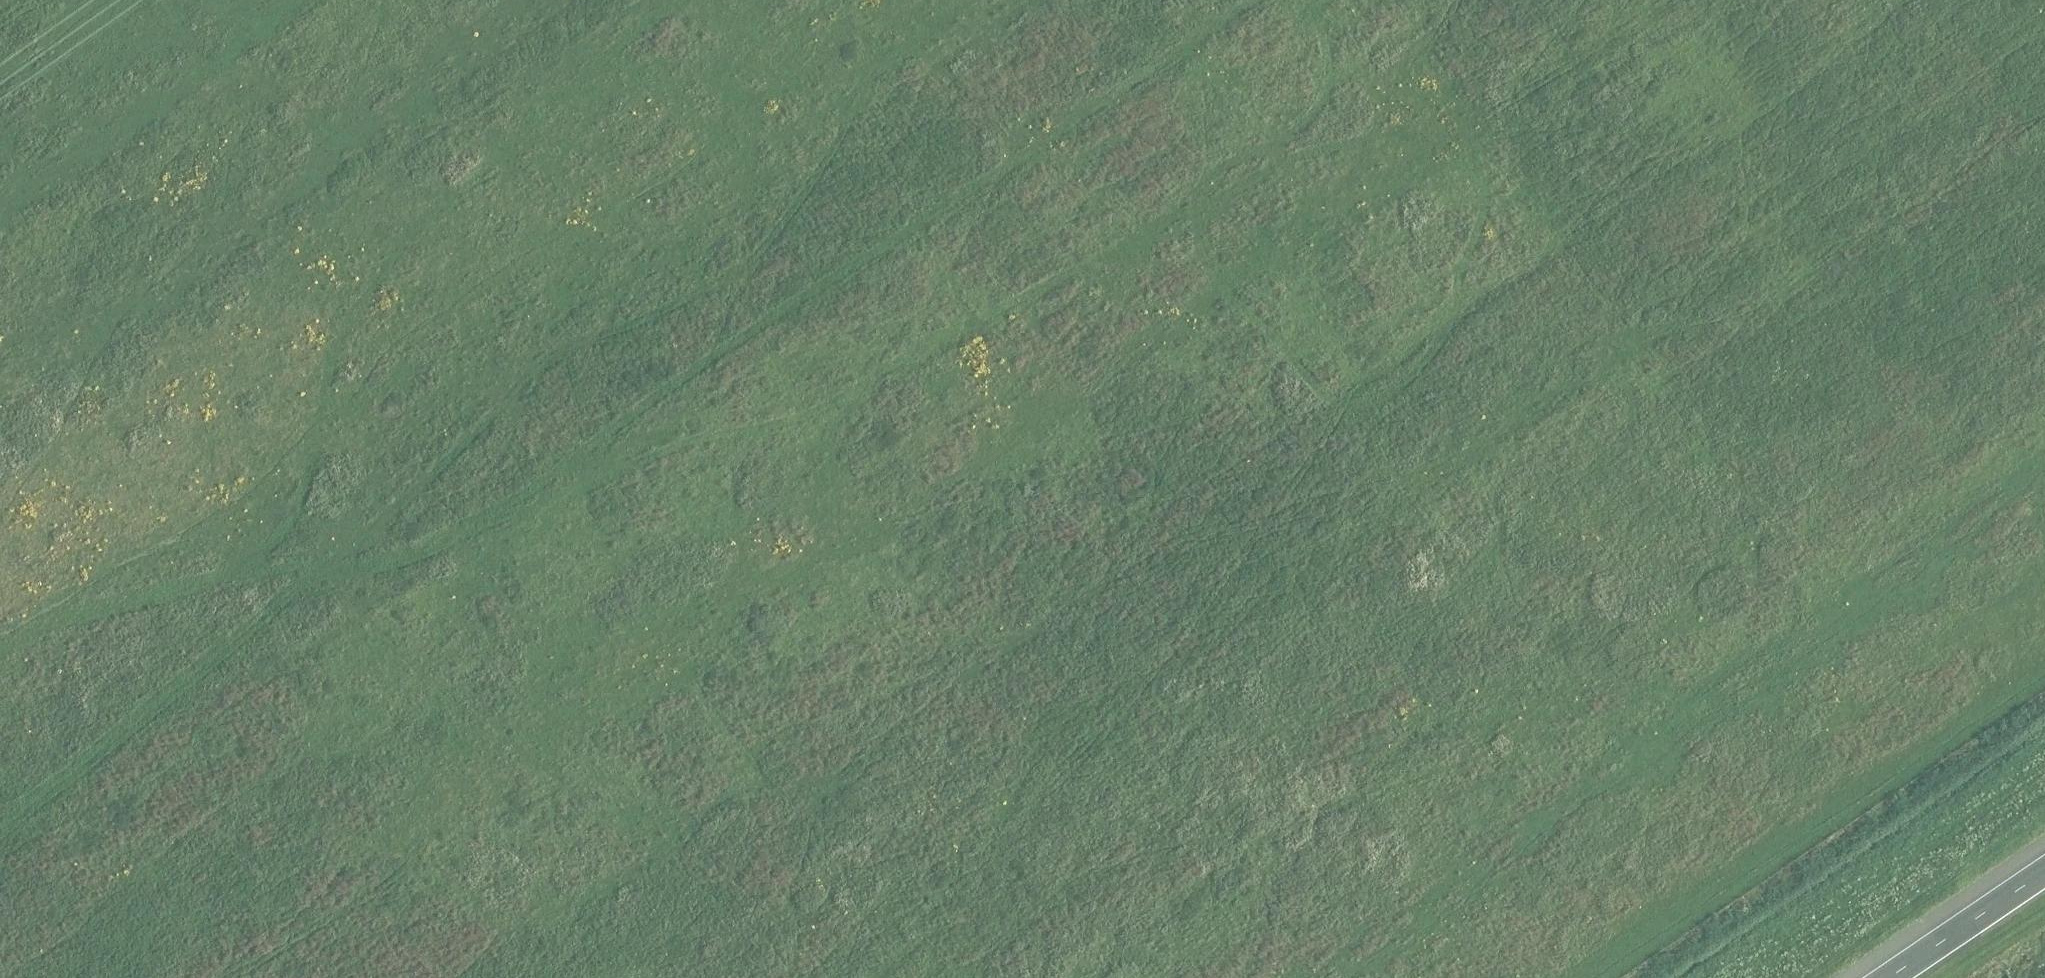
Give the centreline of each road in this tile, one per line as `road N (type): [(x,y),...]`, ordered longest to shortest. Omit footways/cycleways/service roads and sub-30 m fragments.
road 1 (motorway): [(2044,856),(1865,977)]

